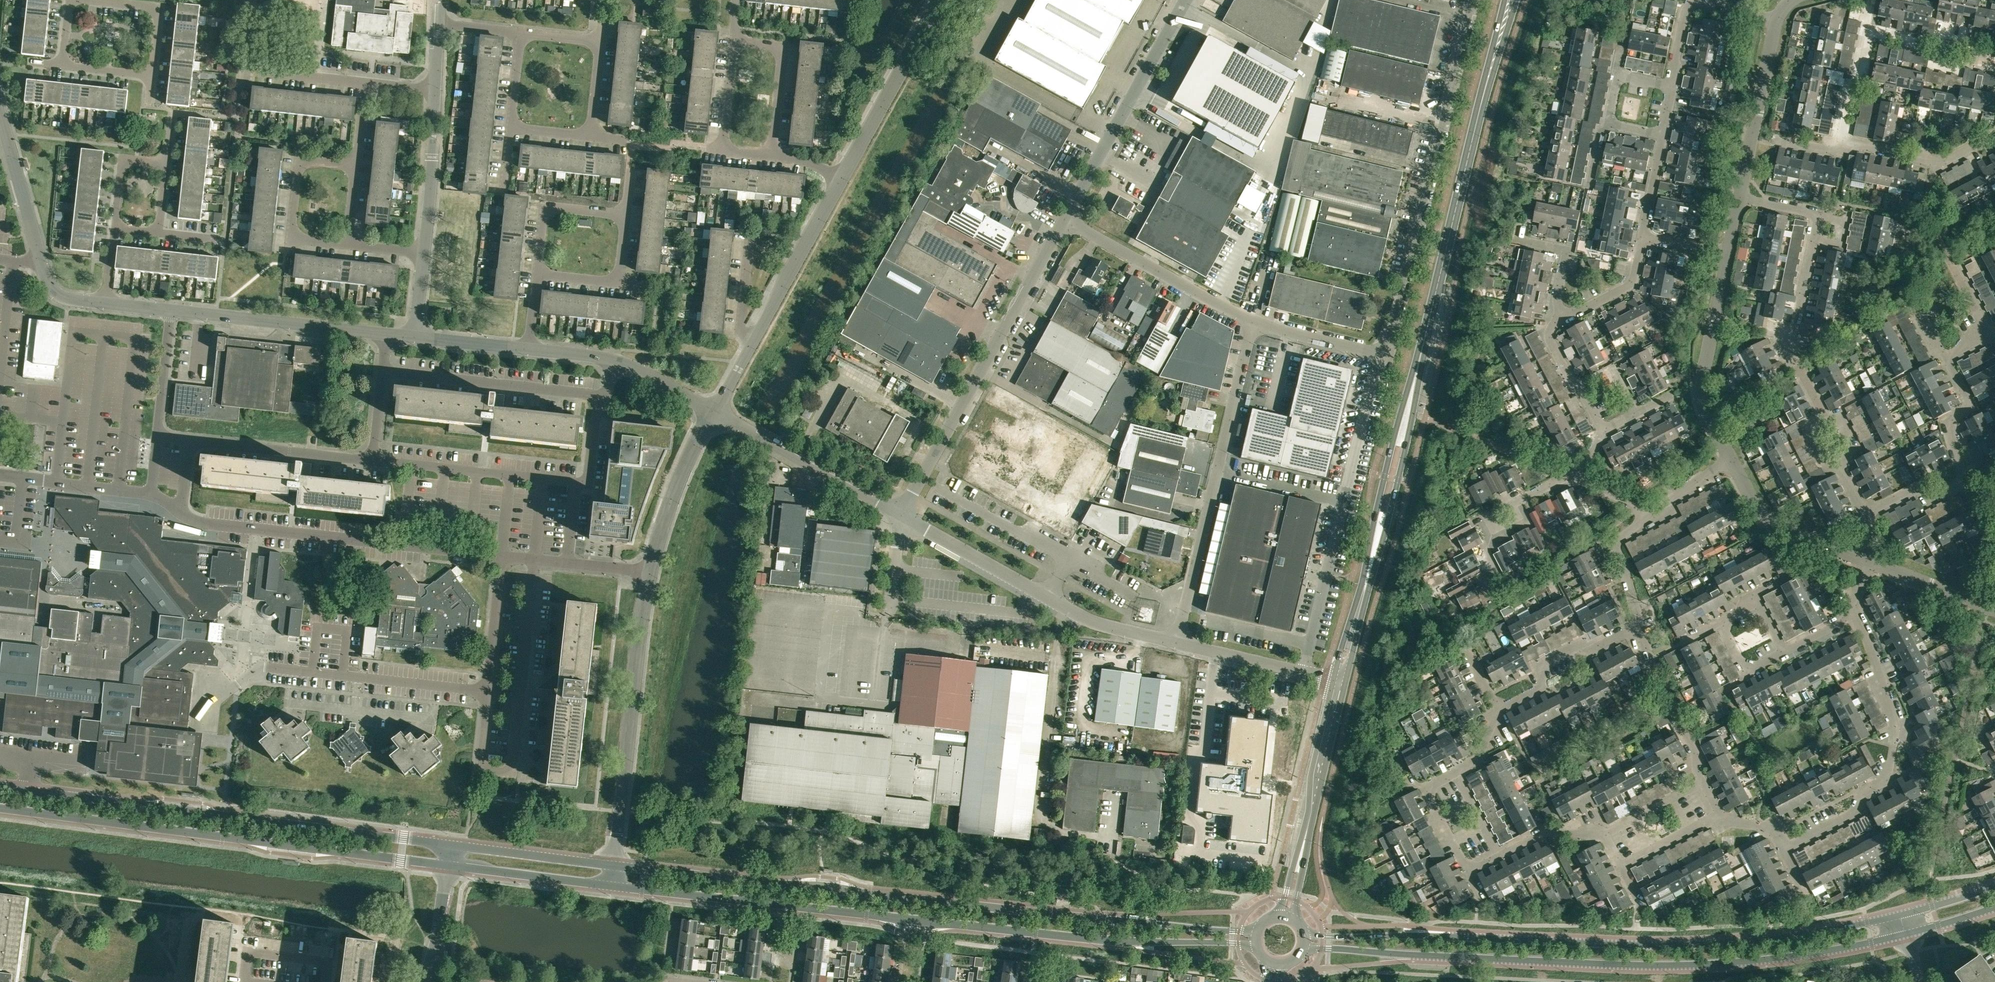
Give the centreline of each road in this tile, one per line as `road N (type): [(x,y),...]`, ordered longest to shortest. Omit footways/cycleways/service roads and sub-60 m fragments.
road 1 (secondary): [(1339,681),(1510,0)]
road 2 (secondary): [(612,889),(1086,939),(1255,946)]
road 3 (secondary): [(1256,934),(615,865)]
road 4 (secondary): [(1304,951),(1678,968),(1797,958),(1911,936)]
road 5 (secondary): [(1905,916),(1733,944),(1305,935)]
road 6 (secondary): [(450,845),(0,788)]
road 7 (secondary): [(0,808),(447,865)]
road 8 (unclassified): [(1379,354),(1394,324),(1472,0)]
road 9 (unclassified): [(901,516),(1065,219)]
road 10 (residential): [(502,557),(199,523),(181,512)]
road 11 (residential): [(537,561),(516,773),(482,770),(489,693)]
road 12 (residential): [(1782,849),(1856,810),(1863,794),(1888,780),(1898,722),(1853,612)]
road 13 (unclassified): [(1177,642),(1091,621),(901,516)]
road 14 (residential): [(1827,421),(1793,344),(1819,213),(1741,198)]
road 15 (residential): [(615,865),(648,573)]
road 16 (unclassified): [(1065,219),(1186,0)]
road 17 (residential): [(1867,514),(1916,488),(1936,495),(1960,482),(1950,421),(1970,407),(1945,360)]
road 18 (secondary): [(1286,917),(1339,681)]
road 19 (residential): [(489,693),(258,667)]
road 20 (residential): [(601,398),(383,375)]
road 21 (residential): [(388,333),(173,310)]
road 22 (unclassified): [(901,516),(713,411)]
road 23 (residential): [(1731,459),(1703,384),(1729,253)]
road 24 (unclassified): [(1253,320),(1065,219)]
road 25 (residential): [(839,179),(939,0)]
road 26 (residential): [(346,245),(291,240),(299,161),(354,166)]
road 27 (residential): [(181,512),(151,493),(0,475)]
road 28 (residential): [(375,462),(191,442)]
road 29 (residential): [(1741,198),(1778,18)]
road 30 (residential): [(1936,46),(1868,33),(1840,142)]
road 31 (residential): [(1869,564),(1768,518),(1731,459)]
road 32 (residential): [(753,336),(839,179)]
road 33 (unclassified): [(1303,673),(1344,502)]
road 34 (residential): [(648,573),(674,488),(713,411)]
road 35 (unclassified): [(1217,472),(1177,642)]
road 36 (residential): [(1501,708),(1541,689),(1544,665),(1640,626)]
road 37 (residential): [(1700,784),(1694,747),(1640,626)]
road 38 (secondary): [(447,865),(612,889)]
road 39 (secondary): [(615,865),(450,845)]
road 40 (residential): [(1581,483),(1566,477),(1483,519),(1494,573)]
road 41 (residential): [(44,265),(0,108)]
road 42 (residential): [(1840,142),(1938,163),(1994,135)]
road 43 (residential): [(425,254),(436,92)]
road 44 (residential): [(191,442),(159,439),(173,310)]
road 45 (residential): [(771,154),(783,45),(732,39)]
road 46 (unclassified): [(1253,320),(1217,472)]
road 47 (unclassified): [(1344,502),(1379,354)]
road 48 (residential): [(537,276),(545,208),(626,217)]
road 49 (residential): [(489,693),(502,557)]
road 50 (residential): [(1994,611),(1869,564)]
road 51 (unclassified): [(1379,354),(1253,320)]
road 52 (unclassified): [(1217,472),(1344,502)]
road 53 (residential): [(1640,626),(1618,546),(1654,515)]
road 54 (unclassified): [(1177,642),(1303,673)]
road 55 (residential): [(1603,431),(1551,341),(1562,319)]
road 56 (residential): [(1562,319),(1630,284),(1642,234)]
road 57 (residential): [(1469,870),(1427,788),(1458,772)]
road 58 (residential): [(325,981),(327,965),(249,955),(246,981)]
road 59 (residential): [(1562,319),(1557,304),(1567,251),(1518,239)]

